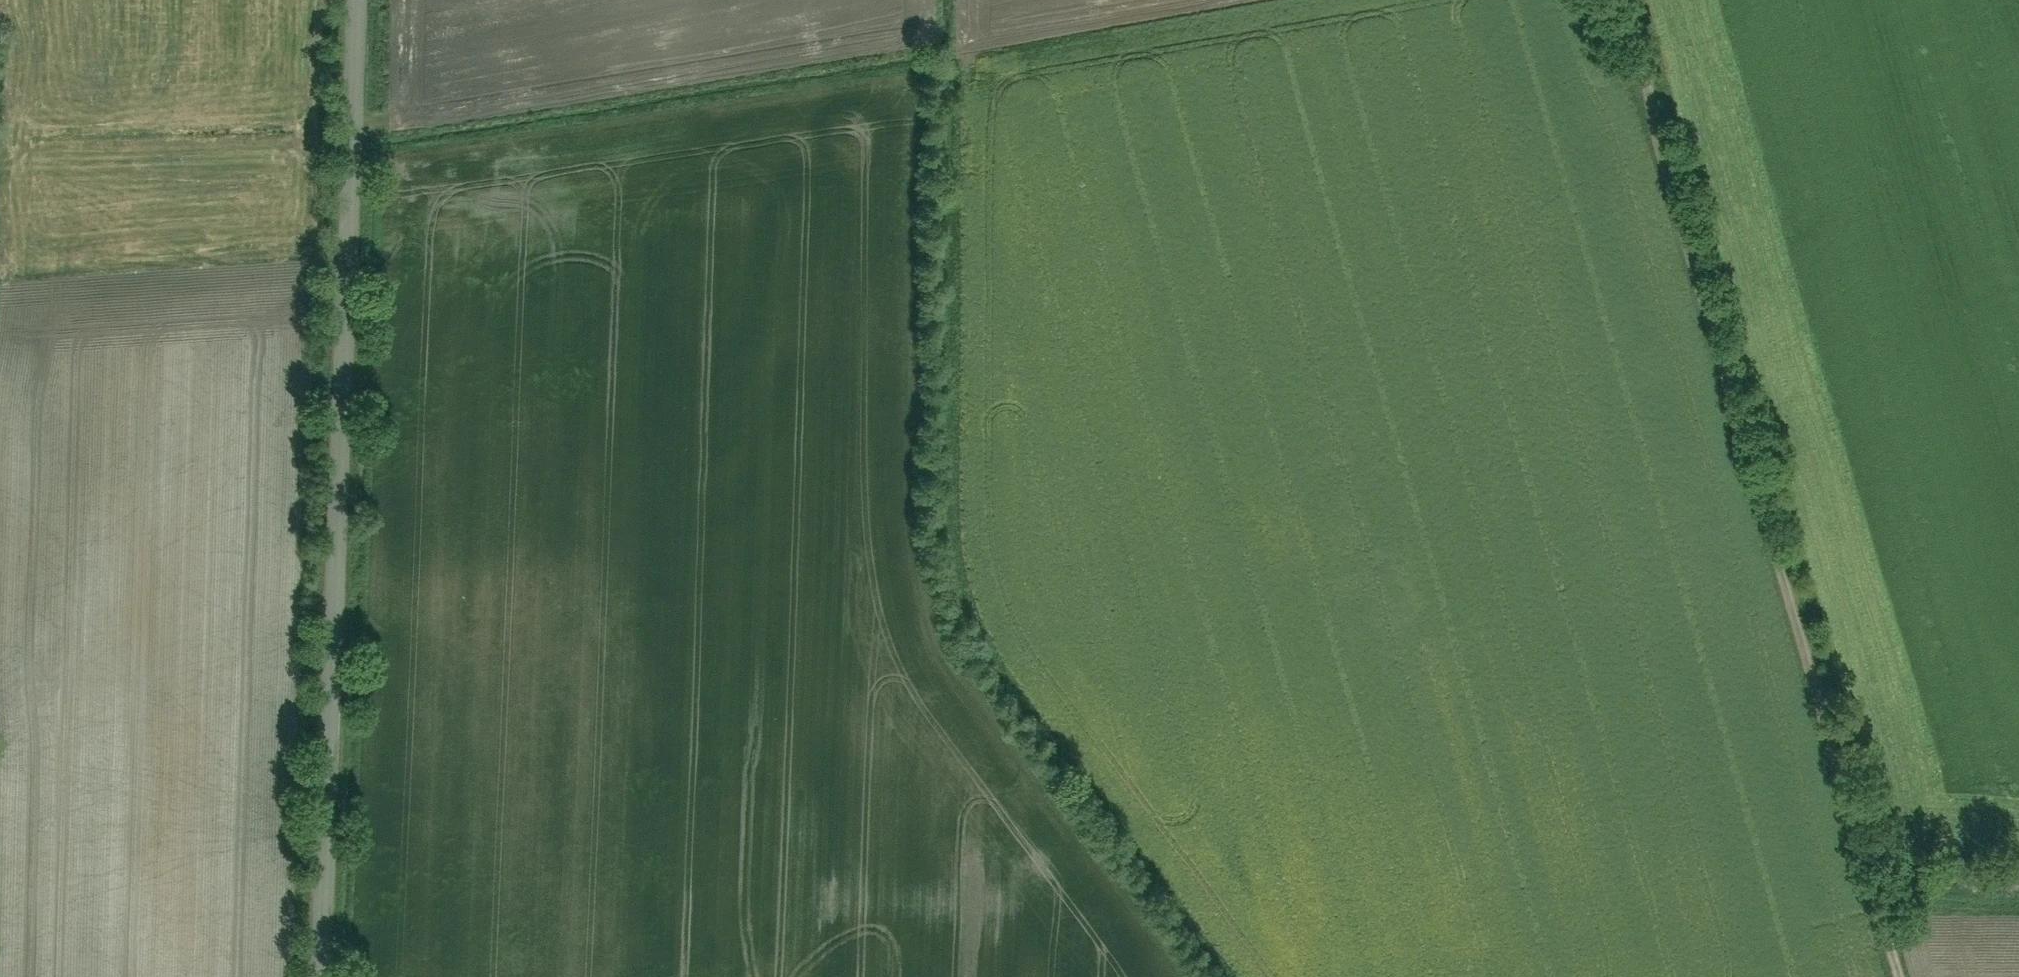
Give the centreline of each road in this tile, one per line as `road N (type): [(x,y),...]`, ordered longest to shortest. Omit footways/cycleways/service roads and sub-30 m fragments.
road 1 (track): [(1903,976),(1628,0)]
road 2 (residential): [(359,0),(323,976)]

